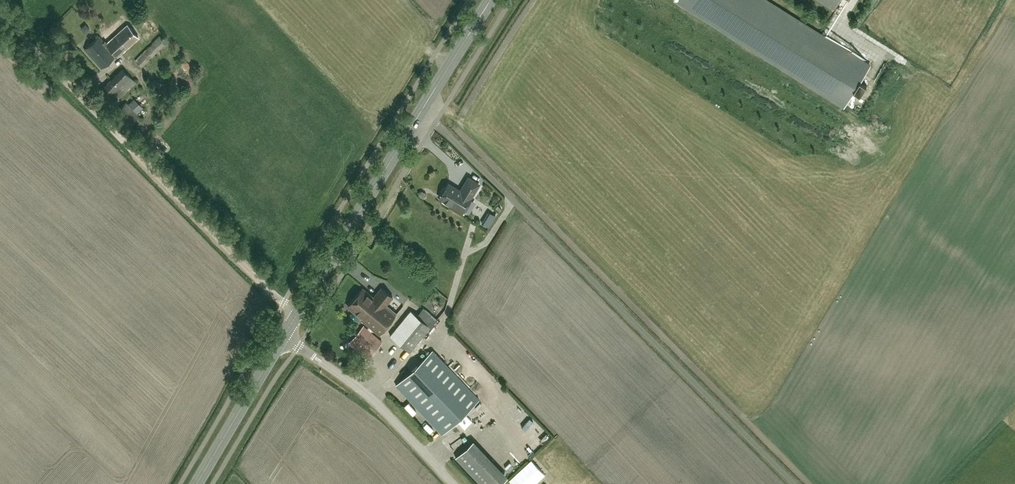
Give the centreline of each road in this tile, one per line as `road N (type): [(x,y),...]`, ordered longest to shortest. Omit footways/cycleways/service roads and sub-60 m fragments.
road 1 (unclassified): [(792,483),(423,106)]
road 2 (track): [(286,304),(75,90)]
road 3 (secondary): [(298,314),(423,106)]
road 4 (unclassified): [(451,483),(376,405),(286,335)]
road 5 (secondary): [(197,483),(286,335)]
road 6 (secondary): [(423,106),(492,0)]

